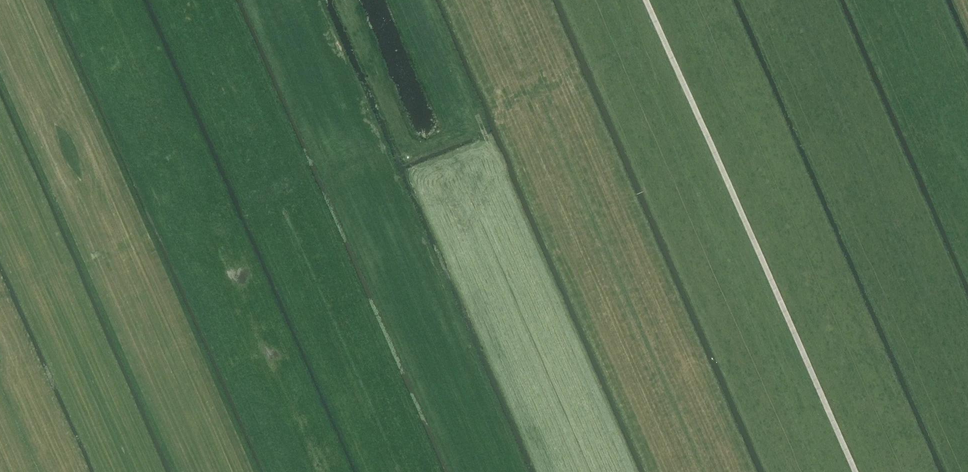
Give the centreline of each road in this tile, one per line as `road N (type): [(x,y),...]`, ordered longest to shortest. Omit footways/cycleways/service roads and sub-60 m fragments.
road 1 (track): [(646,0),(857,471)]

